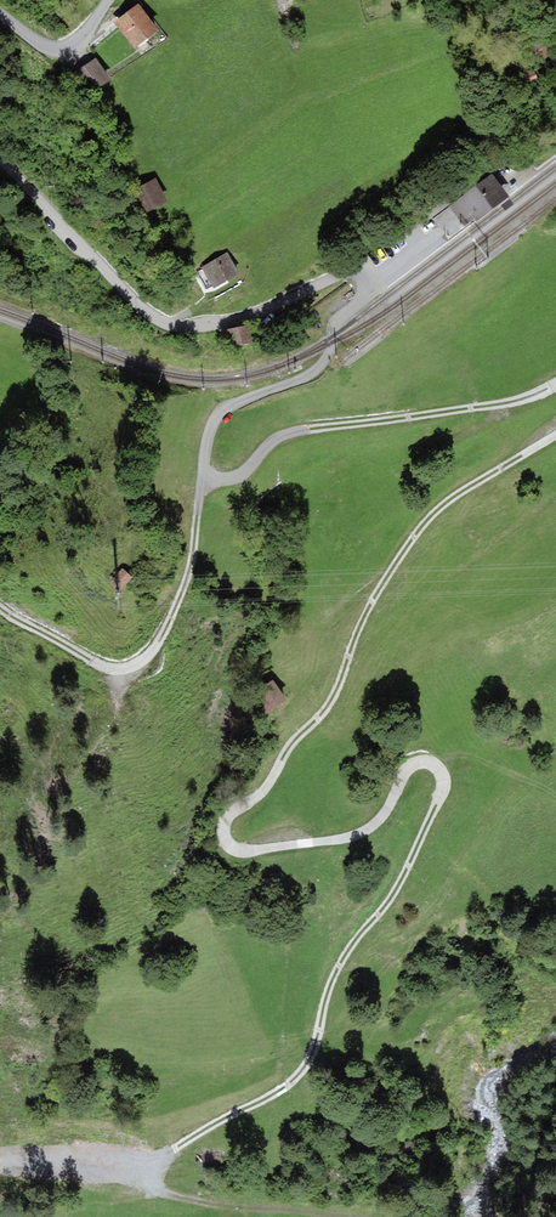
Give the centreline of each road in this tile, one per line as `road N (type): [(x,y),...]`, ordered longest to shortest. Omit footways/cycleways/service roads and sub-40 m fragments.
road 1 (track): [(347,1216),(179,1199),(152,1189),(145,1169),(279,1090),(305,1065),(338,966),(397,887),(440,795),(441,772),(429,761),(411,765),(378,820),(349,837),(243,851),(226,842),(223,823),(267,786),(330,701),(362,620),(420,528),(450,500),(555,435)]
road 2 (track): [(555,384),(503,404),(292,432),(236,476),(206,475),(217,416),(317,370),(337,322),(366,294),(368,280)]
road 3 (residential): [(368,280),(345,274),(215,324),(166,323),(134,300),(0,158)]
road 4 (track): [(0,607),(92,661),(121,668),(144,661),(188,576),(206,475)]
road 5 (residential): [(109,0),(76,41),(58,48),(0,15)]

